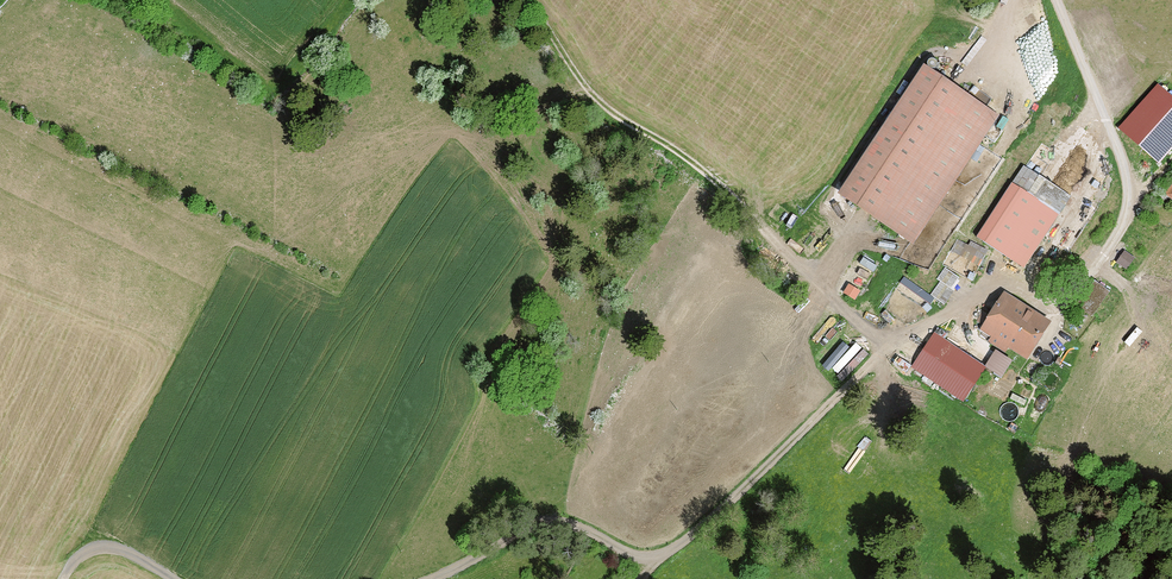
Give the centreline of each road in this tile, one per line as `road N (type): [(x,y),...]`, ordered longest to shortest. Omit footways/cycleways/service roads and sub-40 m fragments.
road 1 (track): [(441,578),(565,520),(635,555),(668,558),(913,335),(999,277),(1053,313),(1110,249),(1129,205)]
road 2 (unclassified): [(1124,151),(1060,0)]
road 3 (track): [(67,578),(97,547),(124,550),(171,578)]

